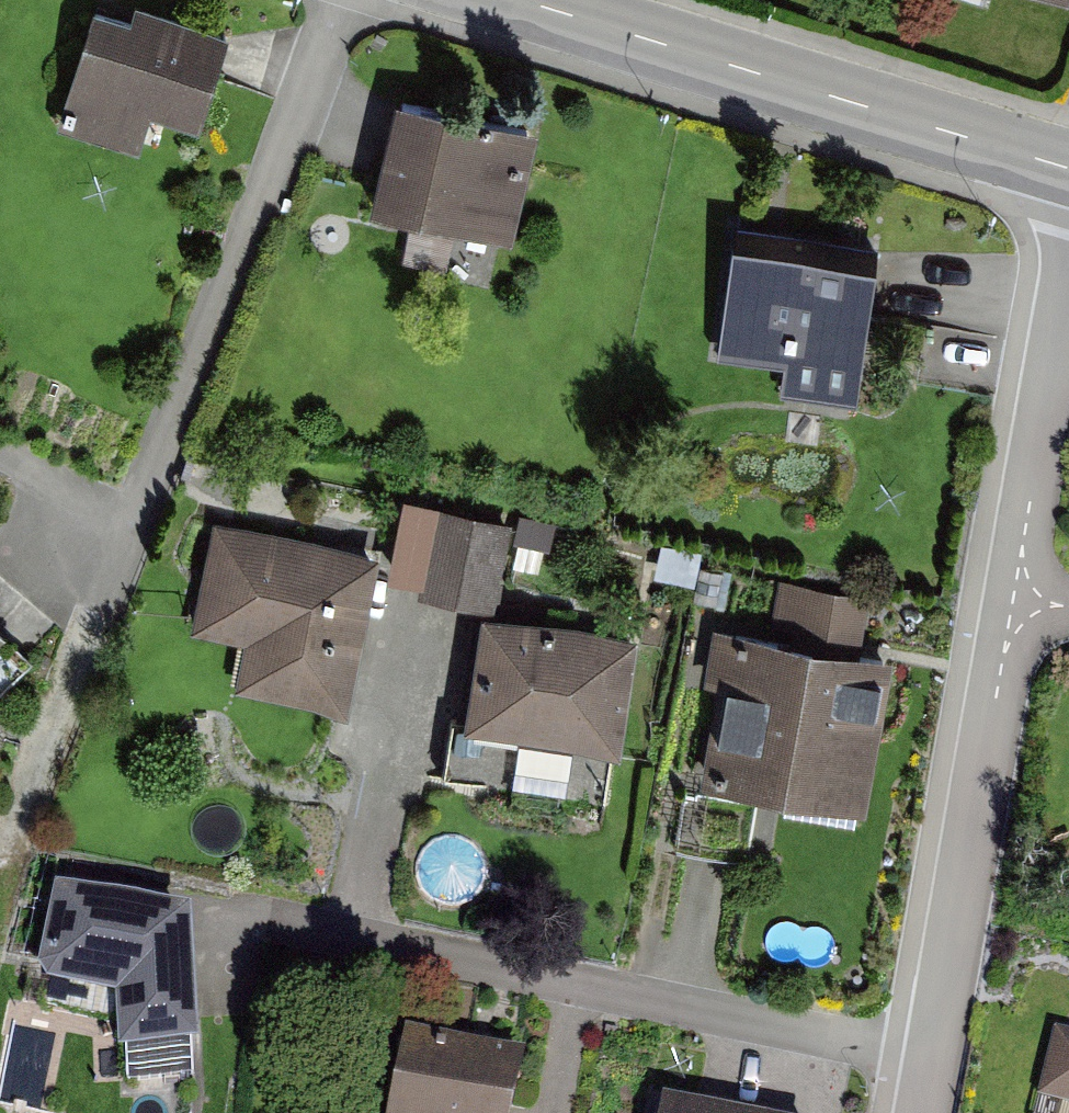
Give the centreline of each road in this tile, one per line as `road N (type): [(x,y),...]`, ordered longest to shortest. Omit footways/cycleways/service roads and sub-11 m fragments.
road 1 (residential): [(921,1112),(1003,660),(1024,600),(1021,555),(1068,287)]
road 2 (tertiary): [(1068,169),(518,0)]
road 3 (residential): [(139,521),(340,0)]
road 4 (residential): [(0,878),(139,521)]
road 5 (residential): [(0,455),(139,521)]

